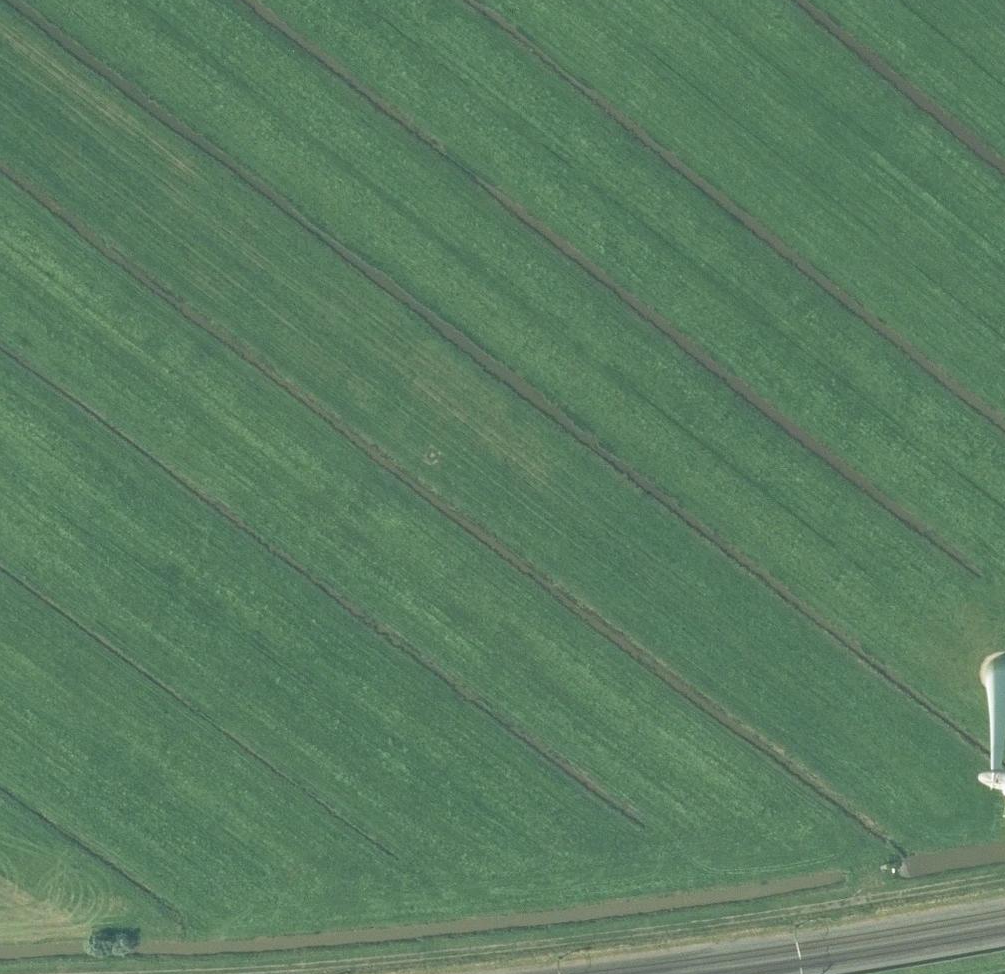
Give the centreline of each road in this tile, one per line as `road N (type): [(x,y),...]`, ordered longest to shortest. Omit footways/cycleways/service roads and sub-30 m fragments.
road 1 (track): [(82,973),(667,921),(1004,868)]

